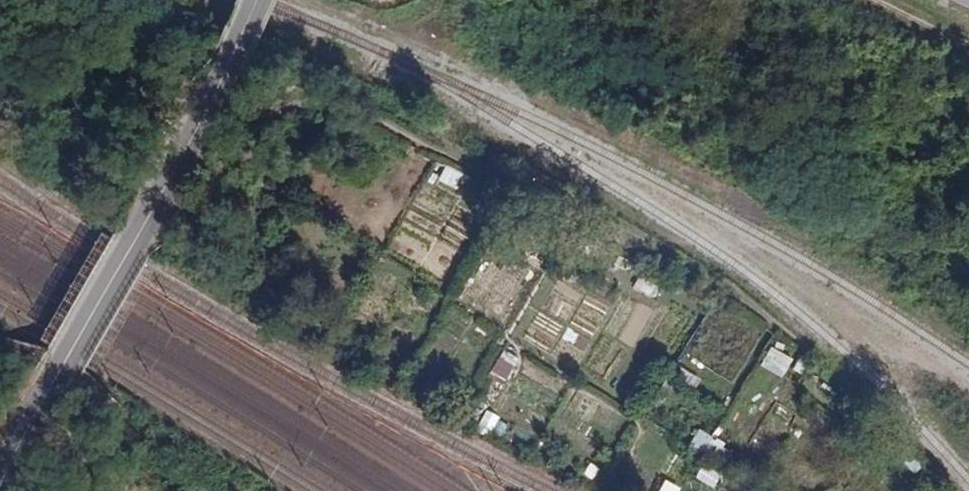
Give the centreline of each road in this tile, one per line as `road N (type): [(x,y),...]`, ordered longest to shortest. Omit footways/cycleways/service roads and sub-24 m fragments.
road 1 (residential): [(0,487),(147,223),(258,0)]
road 2 (track): [(32,422),(147,490)]

